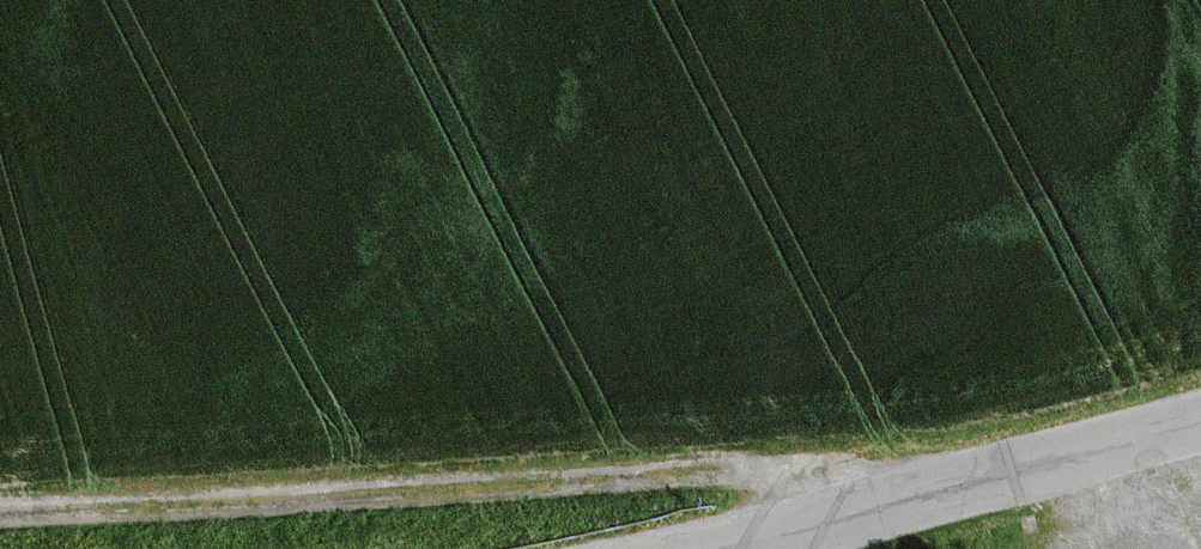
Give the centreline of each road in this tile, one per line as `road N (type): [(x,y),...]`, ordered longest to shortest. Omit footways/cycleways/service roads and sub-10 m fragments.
road 1 (track): [(0,508),(377,493),(711,463),(832,471),(923,512)]
road 2 (unclassified): [(749,548),(1200,437)]

